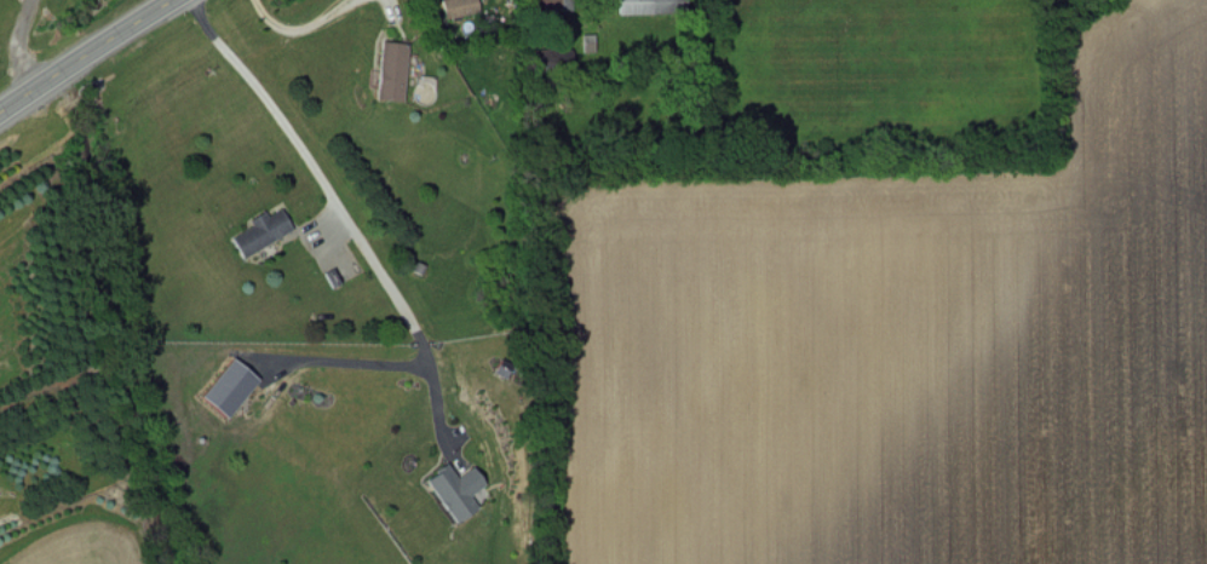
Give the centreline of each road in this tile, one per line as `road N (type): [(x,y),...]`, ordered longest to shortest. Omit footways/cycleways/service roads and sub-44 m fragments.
road 1 (primary): [(170,0),(0,110)]

